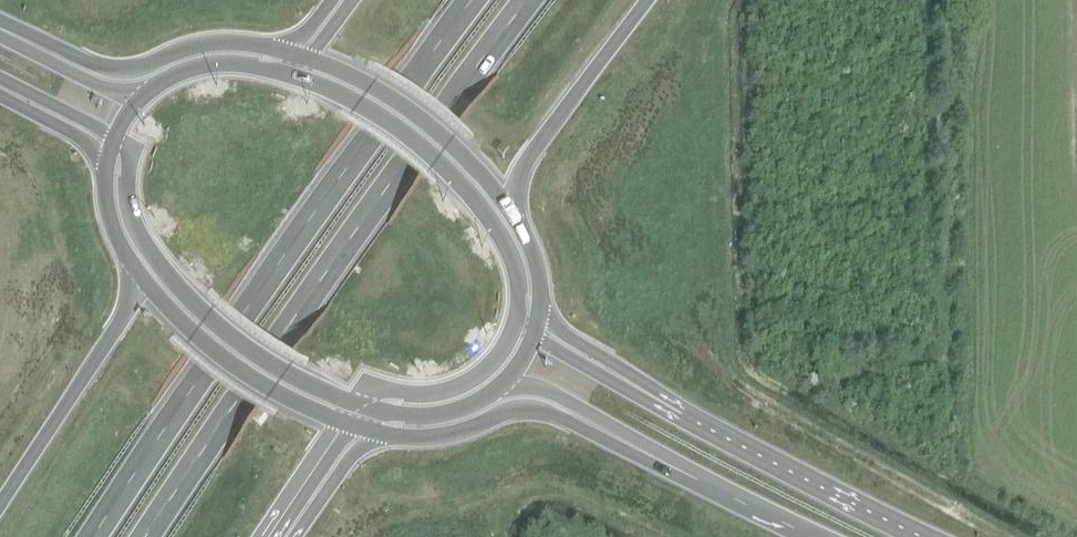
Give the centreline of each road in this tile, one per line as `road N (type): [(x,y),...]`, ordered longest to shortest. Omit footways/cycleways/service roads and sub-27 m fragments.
road 1 (trunk): [(143,536),(402,161),(527,0)]
road 2 (trunk): [(472,0),(343,170),(93,536)]
road 3 (trunk): [(116,138),(129,152),(139,232),(196,305),(271,366),(360,405)]
road 4 (trunk): [(518,308),(509,249),(456,178),(376,114),(283,74)]
road 5 (trunk): [(136,268),(125,317),(0,506)]
road 6 (trunk): [(274,50),(208,44),(122,70),(12,36)]
road 7 (primary): [(925,536),(684,415)]
road 8 (trunk): [(517,220),(478,169),(423,120),(307,59)]
road 9 (trunk): [(136,268),(227,362),(346,423)]
road 10 (trunk): [(517,220),(528,158),(645,0)]
road 11 (primary): [(498,390),(529,386),(556,395),(698,479)]
road 12 (primary): [(504,413),(547,412),(663,470),(698,479)]
road 13 (trunk): [(360,405),(381,392),(432,394),(473,379),(502,354),(518,308)]
road 14 (primary): [(684,415),(541,311)]
road 15 (primary): [(684,415),(645,400),(536,336)]
road 16 (trunk): [(150,93),(109,90),(12,36)]
road 17 (trunk): [(283,536),(353,456),(393,435)]
road 18 (trunk): [(360,405),(435,415),(498,390)]
road 19 (trunk): [(283,74),(219,64),(150,93)]
road 20 (trunk): [(0,90),(88,143),(107,169)]
road 21 (trunk): [(274,536),(346,423)]
road 22 (primary): [(698,479),(814,536)]
road 23 (trunk): [(0,84),(116,138)]

